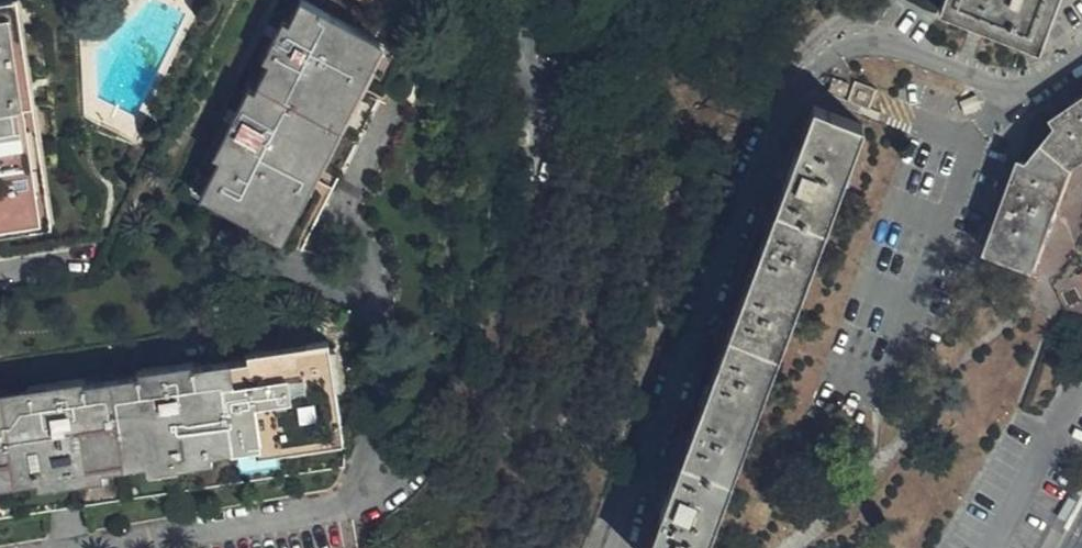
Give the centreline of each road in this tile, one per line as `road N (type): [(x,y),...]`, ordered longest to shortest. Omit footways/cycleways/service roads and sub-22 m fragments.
road 1 (unclassified): [(1081,51),(1035,84),(994,89),(878,43),(834,53),(781,110),(619,547)]
road 2 (residential): [(351,502),(438,459),(465,412),(505,265),(504,194),(528,128),(531,72),(552,39)]
road 3 (unclassified): [(351,502),(374,452),(353,228),(373,163),(401,117)]
road 4 (unclassified): [(104,547),(351,502)]

